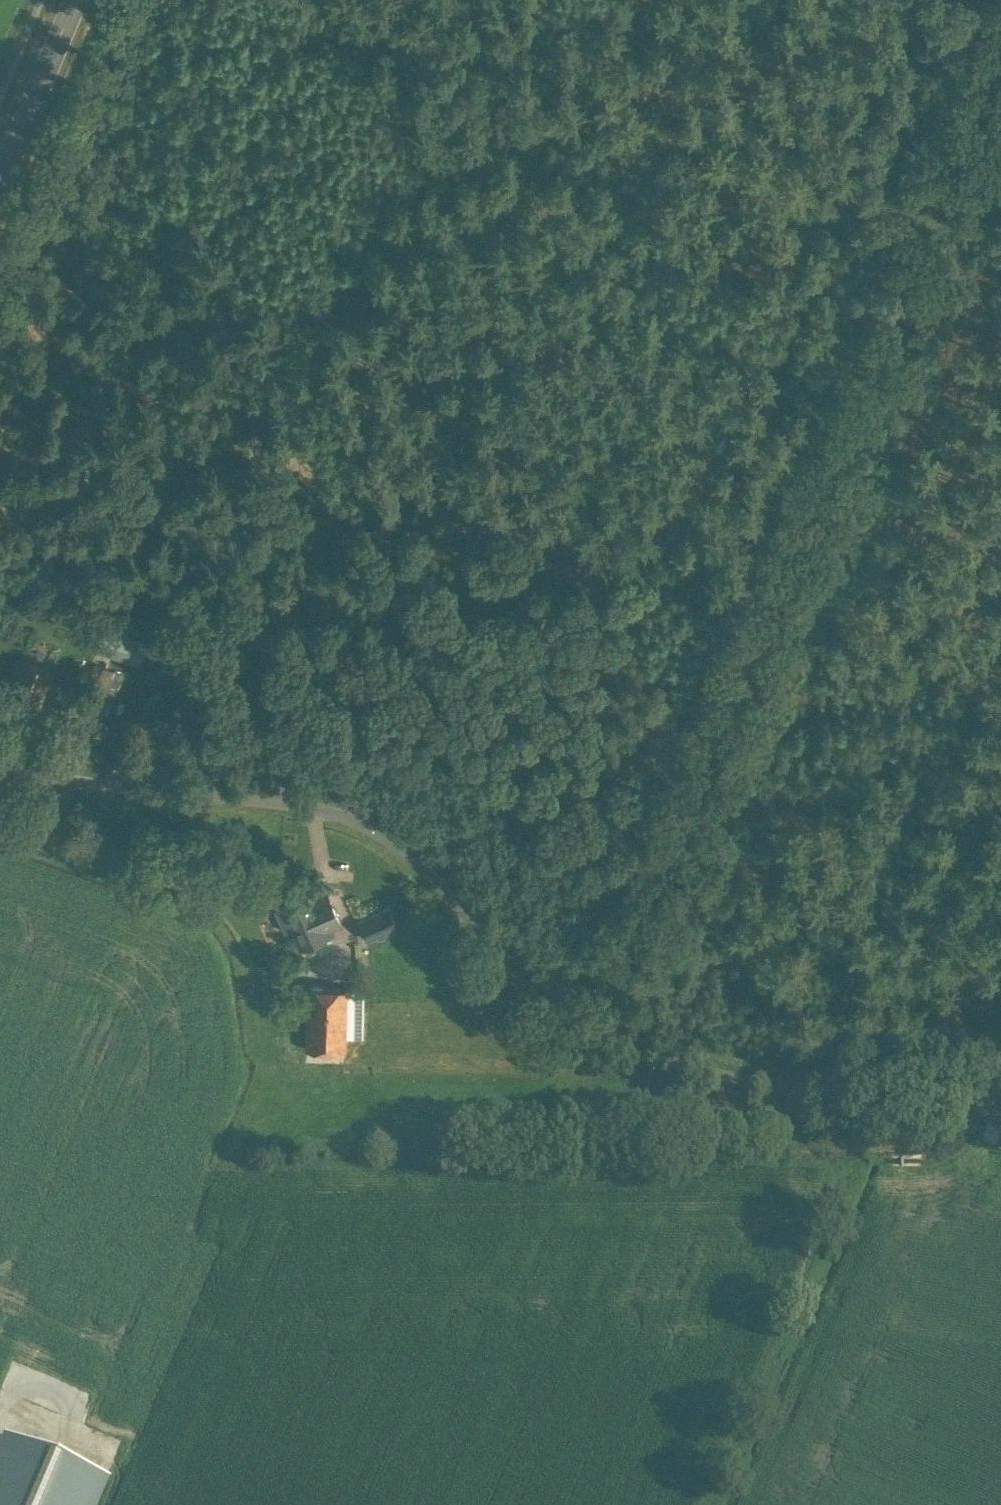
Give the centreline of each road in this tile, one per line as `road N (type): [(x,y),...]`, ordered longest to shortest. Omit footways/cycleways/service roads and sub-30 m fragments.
road 1 (unclassified): [(1000,1117),(674,1063),(575,1009),(400,843),(355,820),(299,804),(0,770)]
road 2 (track): [(0,820),(177,891),(213,919),(243,961),(273,975)]
road 3 (secondary): [(0,179),(76,0)]

